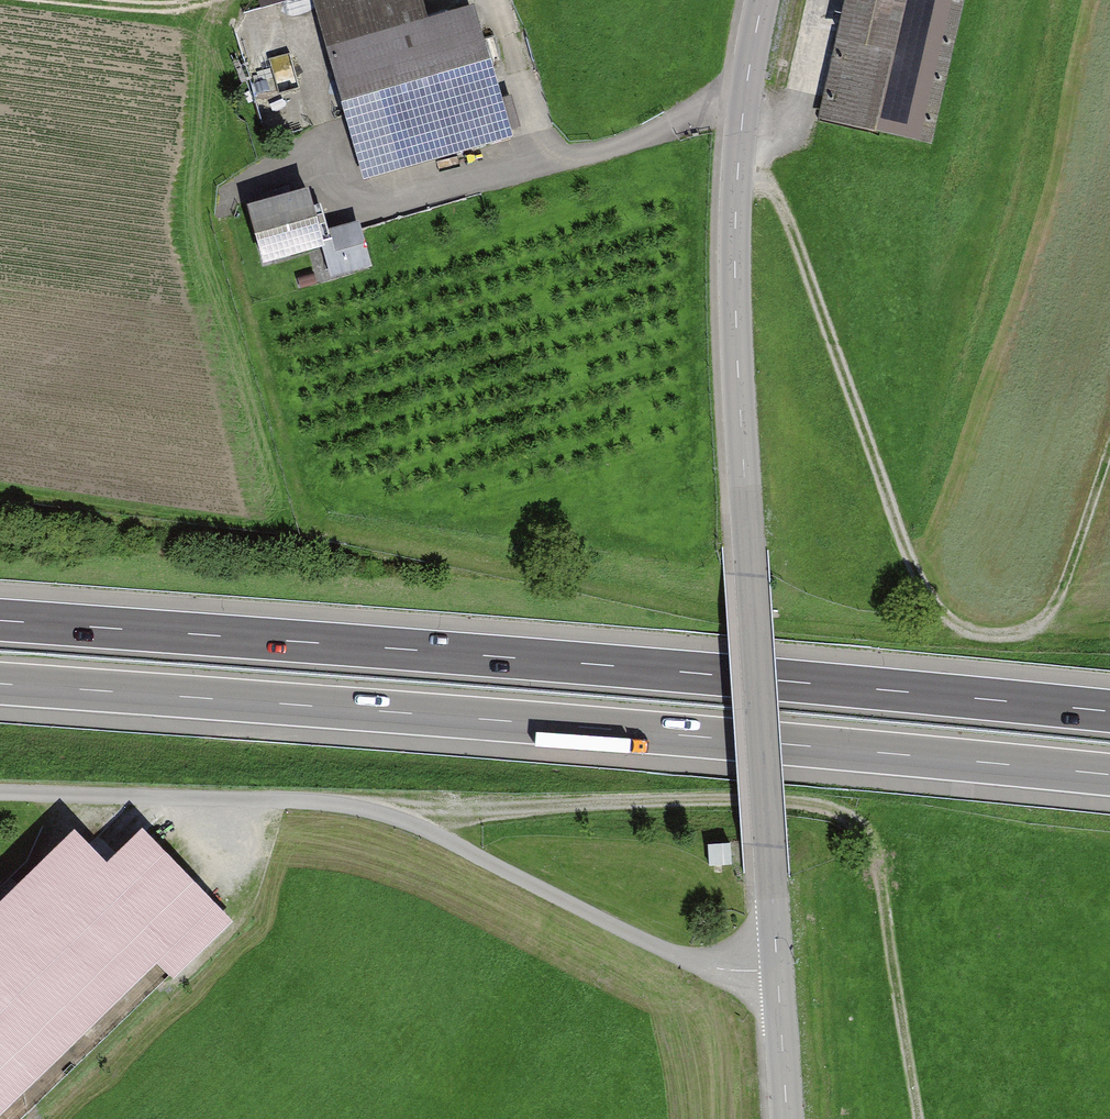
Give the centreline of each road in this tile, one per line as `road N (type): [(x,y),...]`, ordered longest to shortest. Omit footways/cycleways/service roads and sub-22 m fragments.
road 1 (tertiary): [(762,0),(743,107),(735,277),(787,1118)]
road 2 (motorway): [(0,685),(1109,776)]
road 3 (motorway): [(1109,711),(0,620)]
road 4 (track): [(311,129),(306,147),(254,175),(226,209),(294,487),(311,521),(328,532),(790,616),(957,628)]
road 5 (track): [(920,1118),(878,876),(865,842),(838,813),(732,799),(418,804),(395,818)]
road 6 (track): [(1032,629),(984,635),(957,628),(933,606),(793,233),(770,185),(739,153)]
road 7 (track): [(524,0),(514,44),(539,128),(560,158),(606,151),(717,105),(743,107)]
road 8 (track): [(311,140),(383,200),(560,158)]
road 9 (track): [(1109,452),(1065,584),(1032,629)]
road 10 (track): [(60,0),(200,14),(227,11),(238,0)]

